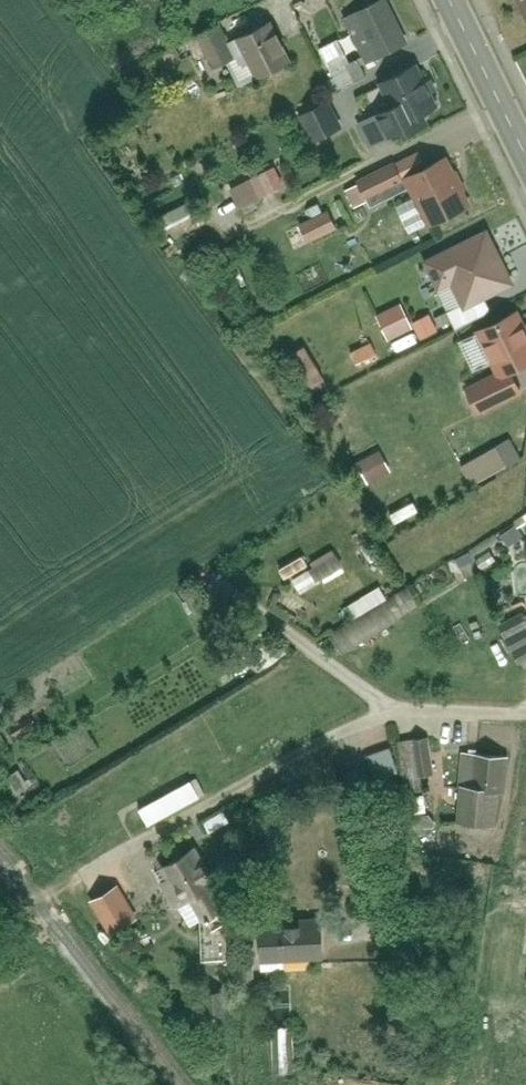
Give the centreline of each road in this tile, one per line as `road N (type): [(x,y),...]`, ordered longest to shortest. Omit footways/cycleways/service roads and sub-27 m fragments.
road 1 (residential): [(525,715),(422,715),(299,746),(225,798),(24,893)]
road 2 (secondary): [(525,143),(454,0)]

